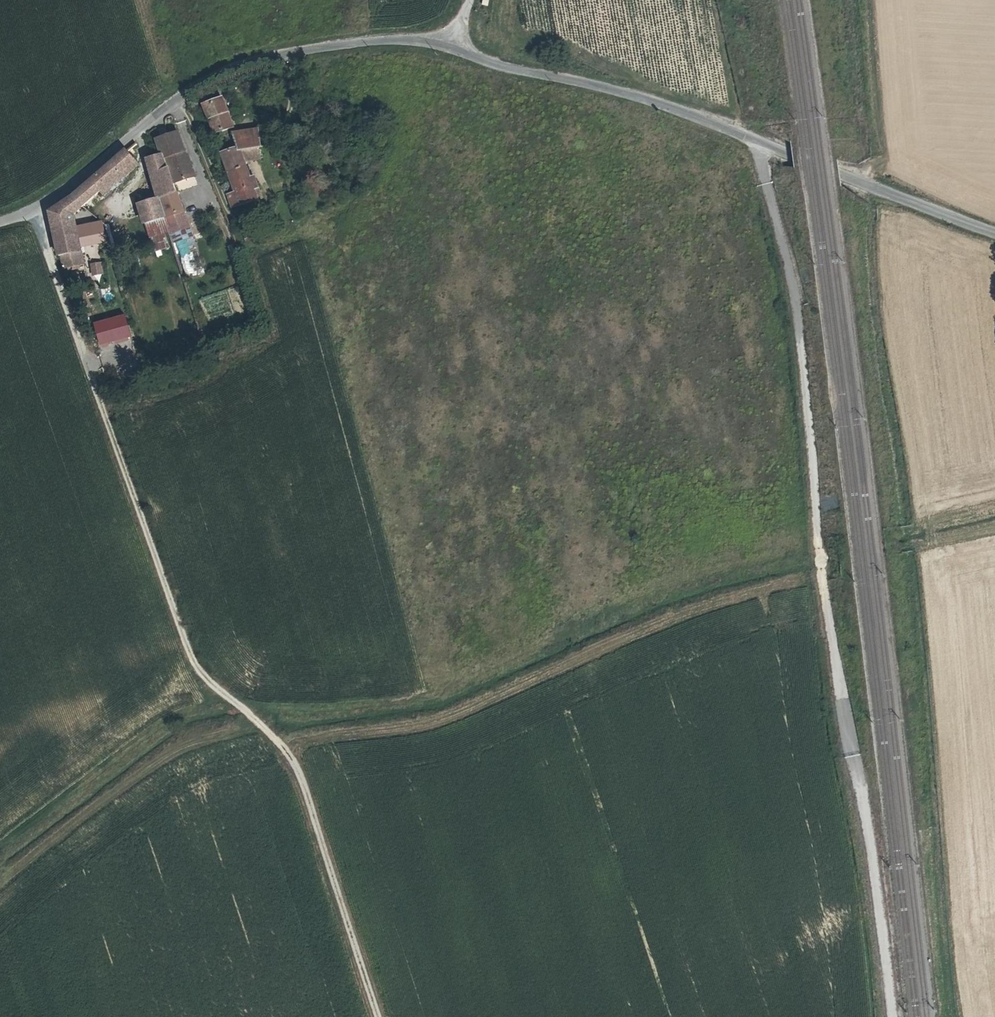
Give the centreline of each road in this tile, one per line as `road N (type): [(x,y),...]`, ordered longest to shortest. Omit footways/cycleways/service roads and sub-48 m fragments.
road 1 (track): [(36,208),(186,646),(204,676),(272,736),(298,772),(381,1016)]
road 2 (unclassified): [(994,233),(673,109),(451,46)]
road 3 (unclassified): [(451,46),(365,42),(233,67),(36,208),(0,222)]

